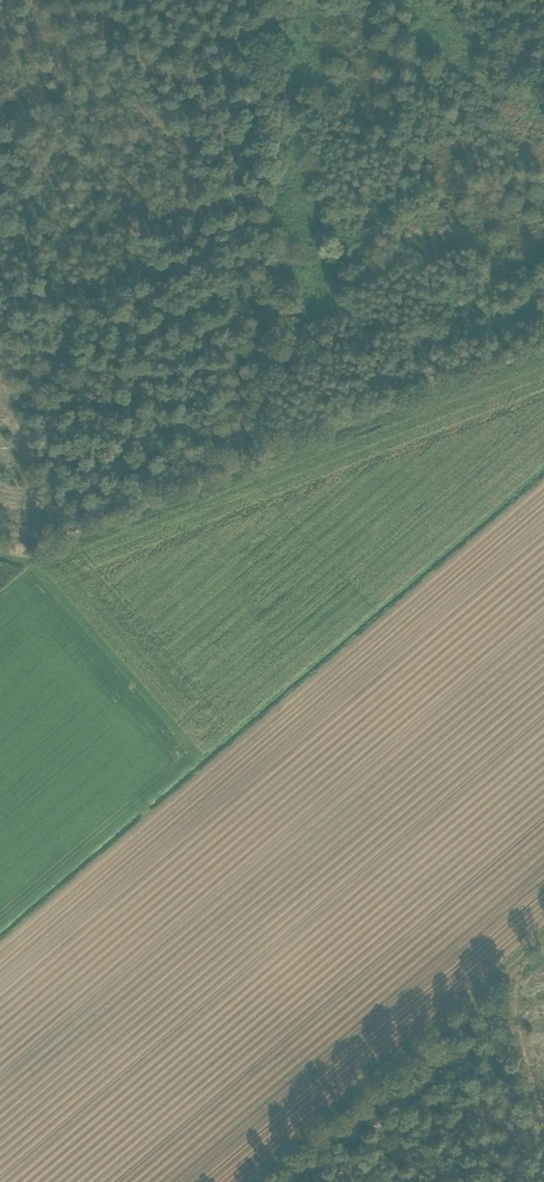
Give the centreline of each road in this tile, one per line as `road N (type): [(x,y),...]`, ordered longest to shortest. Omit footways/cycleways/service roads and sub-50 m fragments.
road 1 (track): [(543,939),(256,1181)]
road 2 (track): [(78,0),(66,116),(0,96)]
road 3 (track): [(506,972),(543,1135)]

